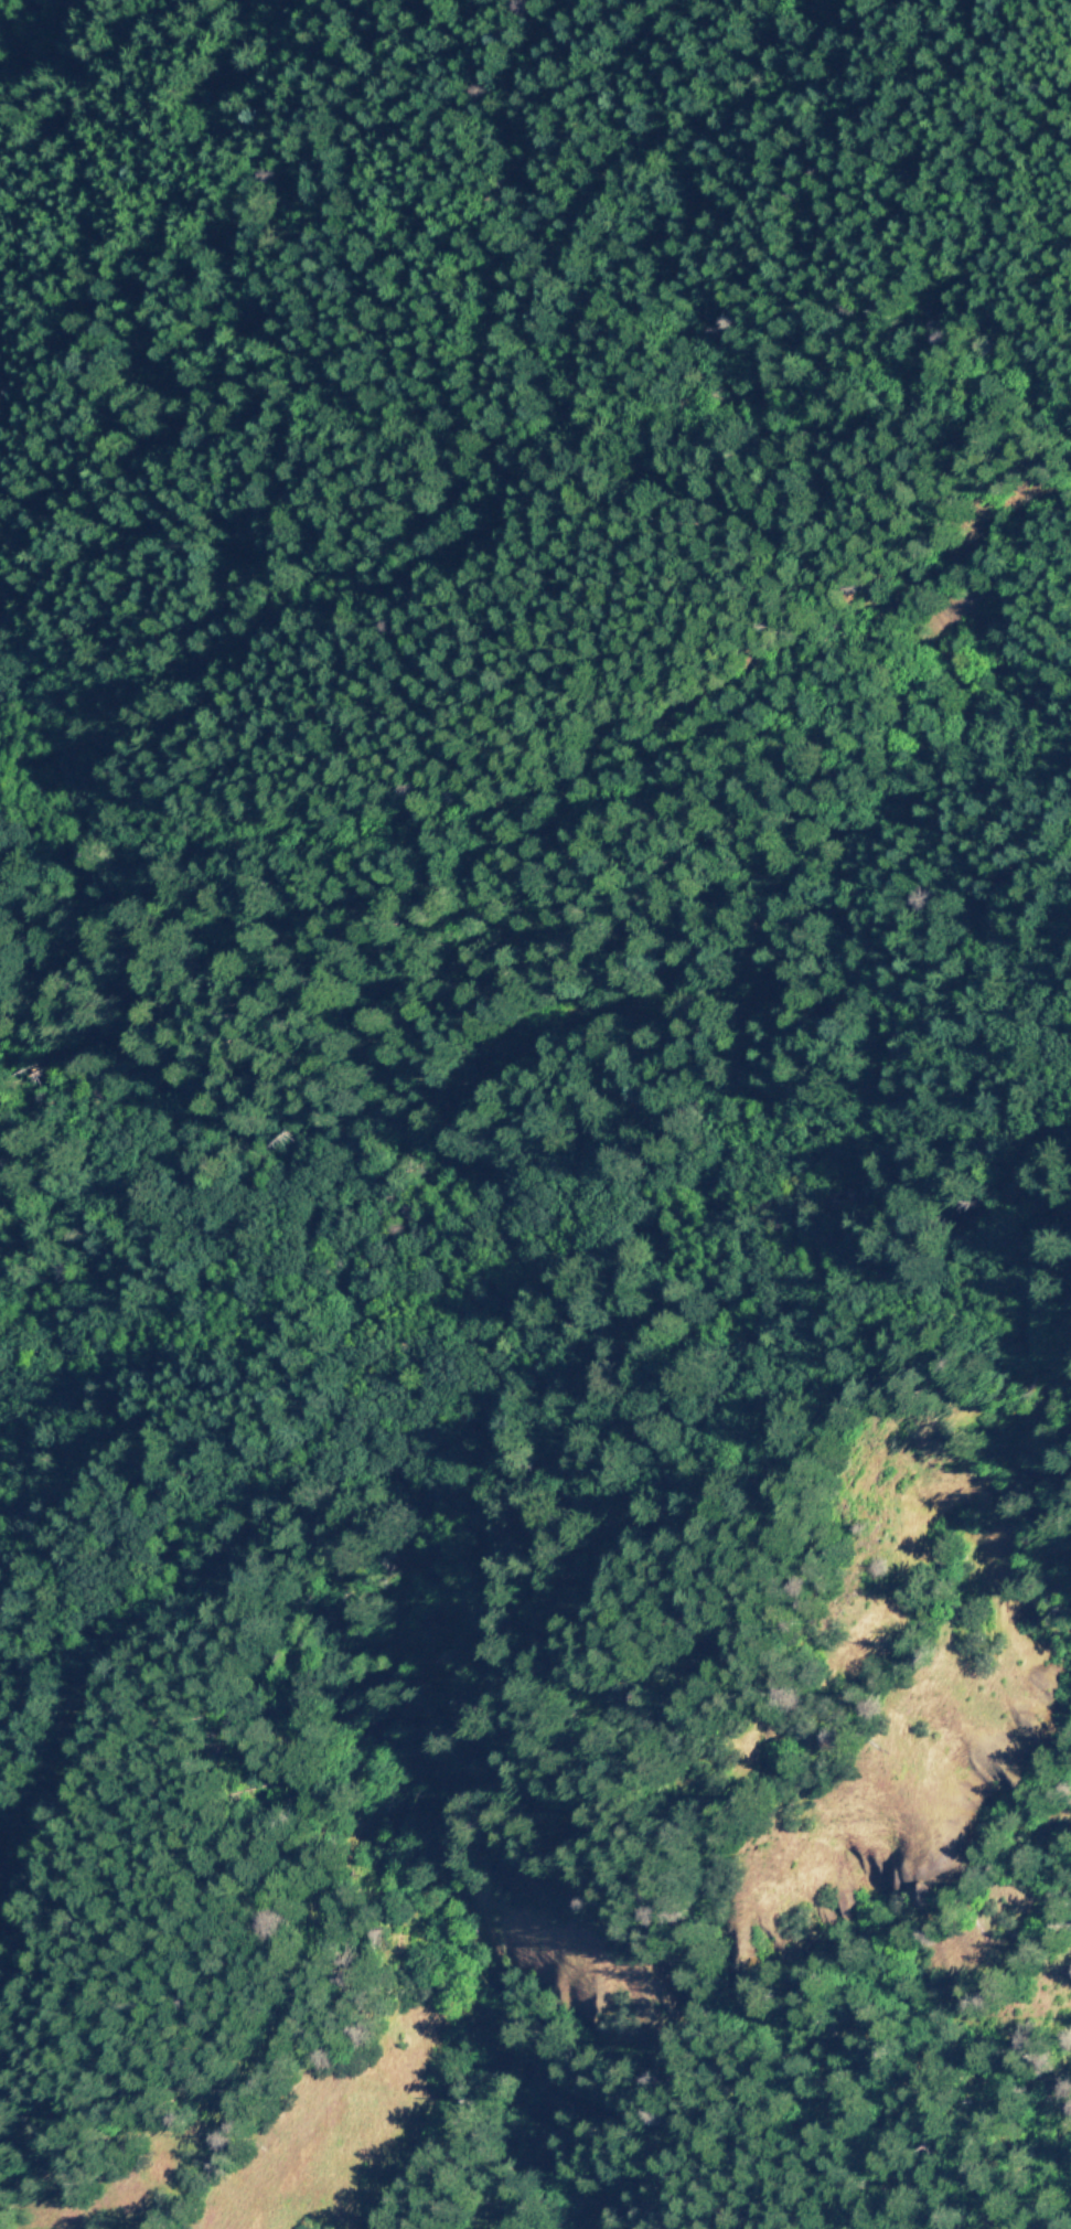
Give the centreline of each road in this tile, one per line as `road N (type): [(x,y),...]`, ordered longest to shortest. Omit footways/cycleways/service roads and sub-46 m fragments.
road 1 (track): [(0,565),(226,562),(339,502),(431,369),(485,242),(558,148),(717,68),(883,41),(916,0)]
road 2 (track): [(1070,474),(555,792),(255,831),(0,830)]

